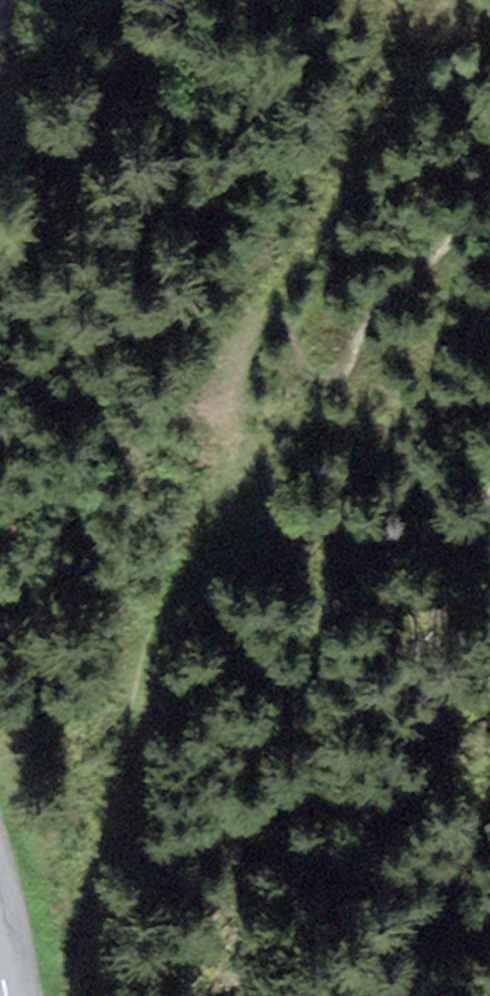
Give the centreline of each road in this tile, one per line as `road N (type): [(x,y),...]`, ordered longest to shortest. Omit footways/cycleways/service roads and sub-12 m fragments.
road 1 (track): [(40,995),(54,985),(121,809),(148,661),(241,342),(261,306)]
road 2 (track): [(261,306),(340,192),(449,0)]

